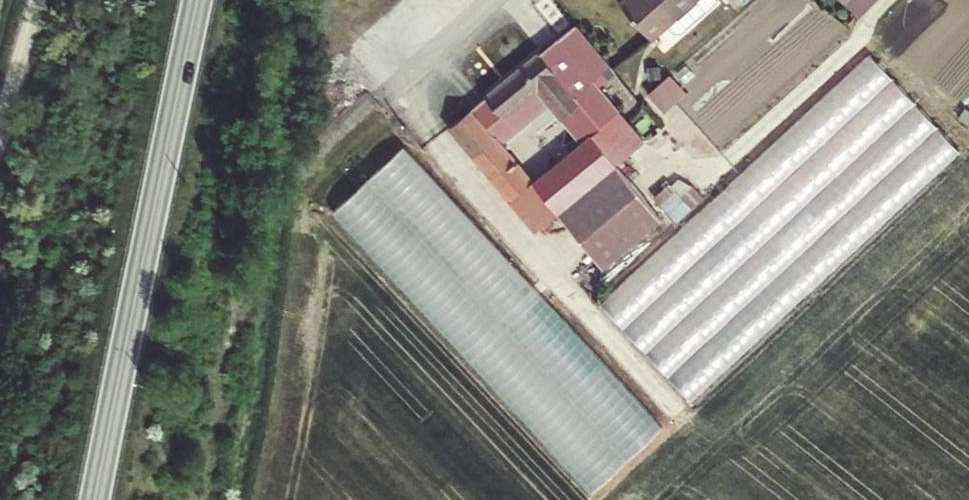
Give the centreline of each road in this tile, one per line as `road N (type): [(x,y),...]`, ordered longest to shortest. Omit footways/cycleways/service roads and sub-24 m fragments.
road 1 (tertiary): [(198,0),(94,499)]
road 2 (track): [(39,0),(0,136)]

